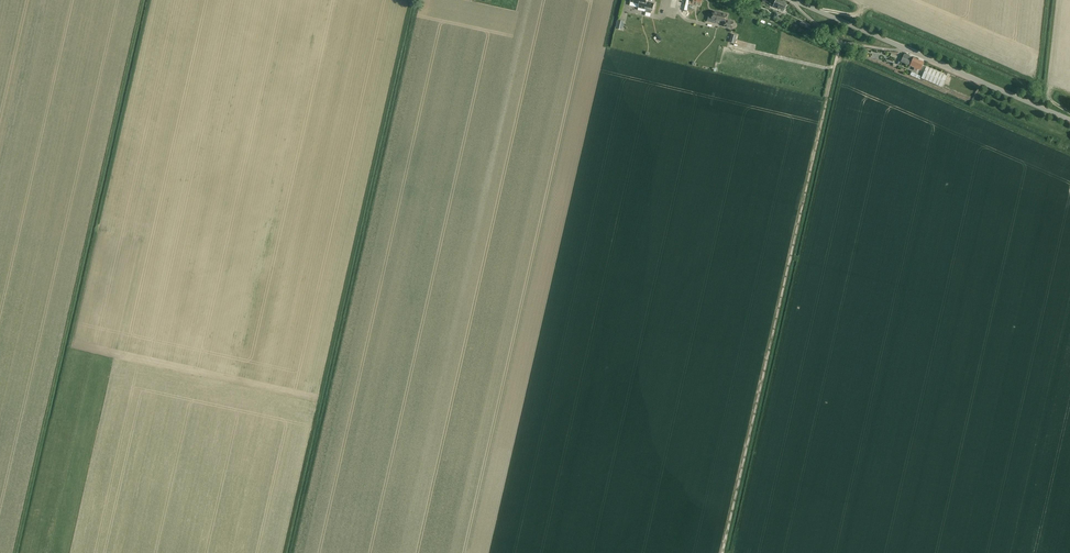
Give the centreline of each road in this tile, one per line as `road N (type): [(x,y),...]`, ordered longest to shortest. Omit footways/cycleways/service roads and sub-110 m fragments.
road 1 (track): [(723,552),(835,66)]
road 2 (track): [(409,0),(317,404)]
road 3 (unclassified): [(1069,120),(793,0)]
road 4 (track): [(818,0),(1069,109)]
road 5 (track): [(1055,0),(1047,93),(1069,113)]

